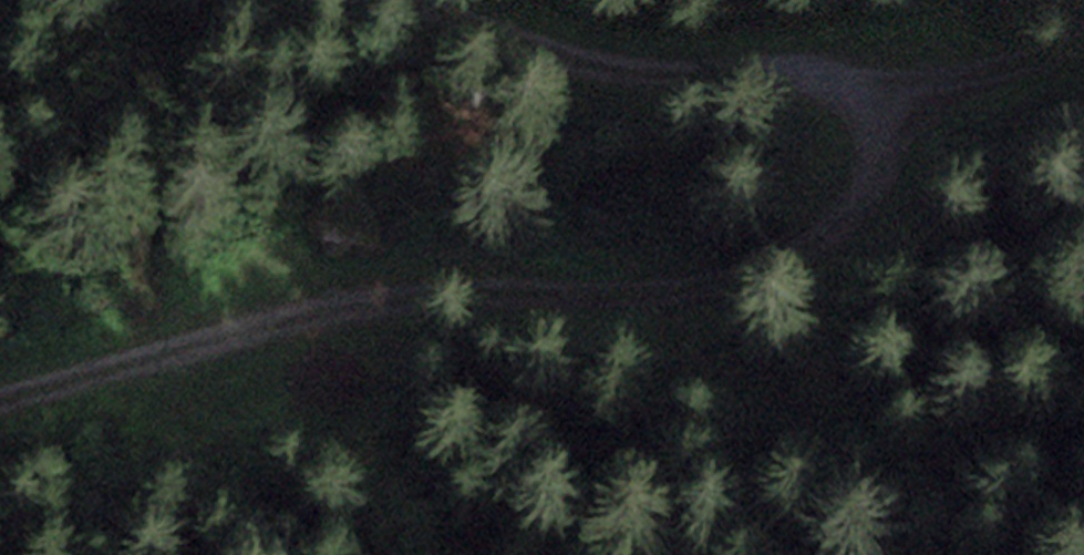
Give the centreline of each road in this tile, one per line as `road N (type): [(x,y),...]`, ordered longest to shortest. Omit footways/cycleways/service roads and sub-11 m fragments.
road 1 (track): [(888,82),(849,200),(780,267),(712,287),(476,290),(337,308),(0,403)]
road 2 (track): [(422,0),(754,79),(906,83),(1013,63),(1083,34)]

